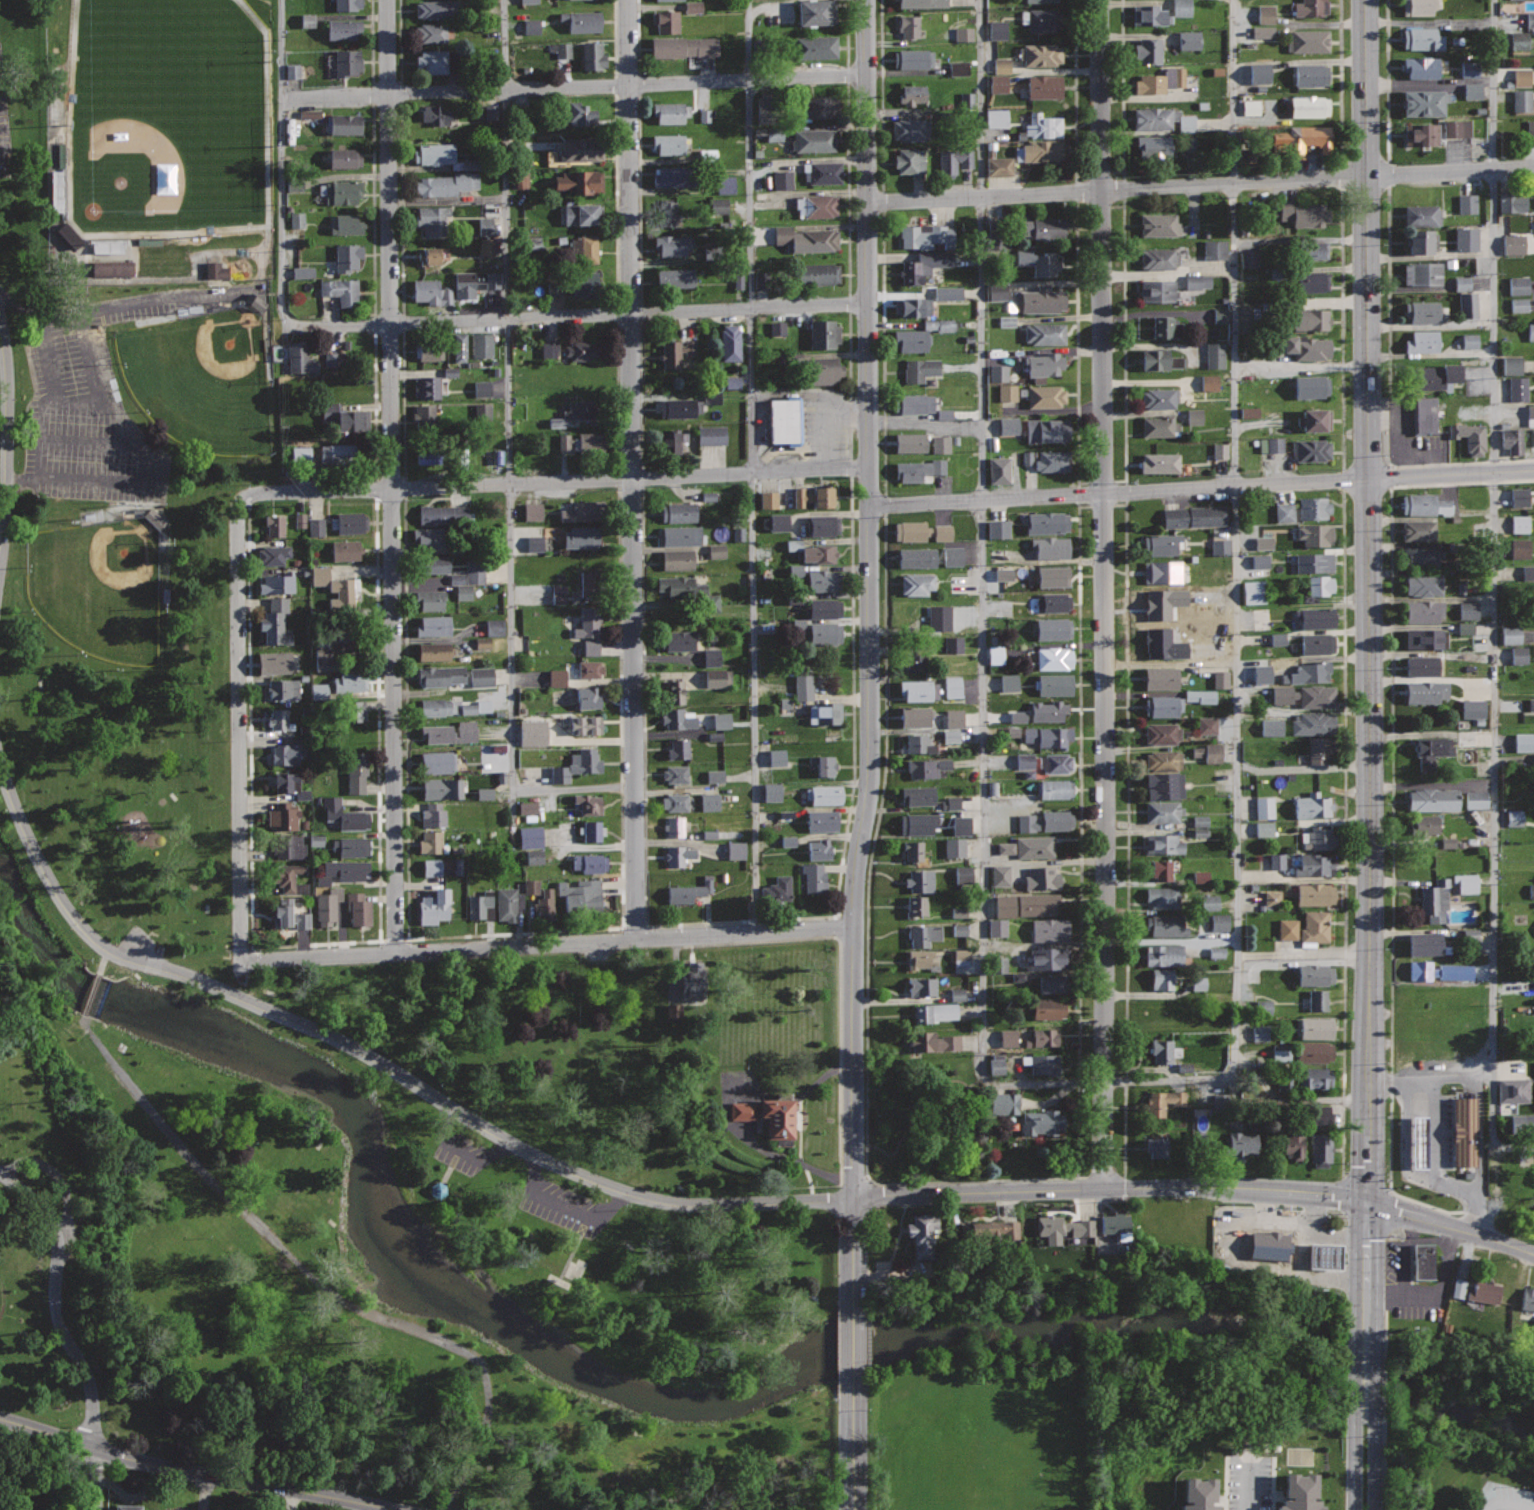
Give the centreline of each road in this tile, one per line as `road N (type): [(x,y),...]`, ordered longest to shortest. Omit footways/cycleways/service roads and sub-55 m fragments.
road 1 (secondary): [(1366,0),(1367,1203)]
road 2 (residential): [(863,0),(869,783),(852,927),(854,1195)]
road 3 (residential): [(1101,0),(1103,1190)]
road 4 (residential): [(0,761),(65,907),(106,950),(347,1043),(527,1151),(640,1195),(705,1205),(854,1195)]
road 5 (residential): [(388,0),(397,952)]
road 6 (residential): [(626,0),(633,939)]
road 7 (residential): [(1533,166),(865,203)]
road 8 (residential): [(1533,470),(867,505)]
road 9 (residential): [(867,468),(244,500)]
road 10 (residential): [(852,927),(243,961)]
road 11 (residential): [(866,304),(282,327)]
road 12 (residential): [(864,76),(283,99)]
road 13 (secondary): [(1367,1203),(1160,1188),(854,1195)]
road 14 (residential): [(244,500),(243,961)]
road 15 (residential): [(396,1509),(139,1462),(0,1420)]
road 16 (secondary): [(1367,1203),(1366,1509)]
road 17 (residential): [(0,320),(8,477),(0,559)]
road 18 (secondary): [(1533,1255),(1367,1203)]
road 19 (residential): [(854,1382),(853,1509)]

